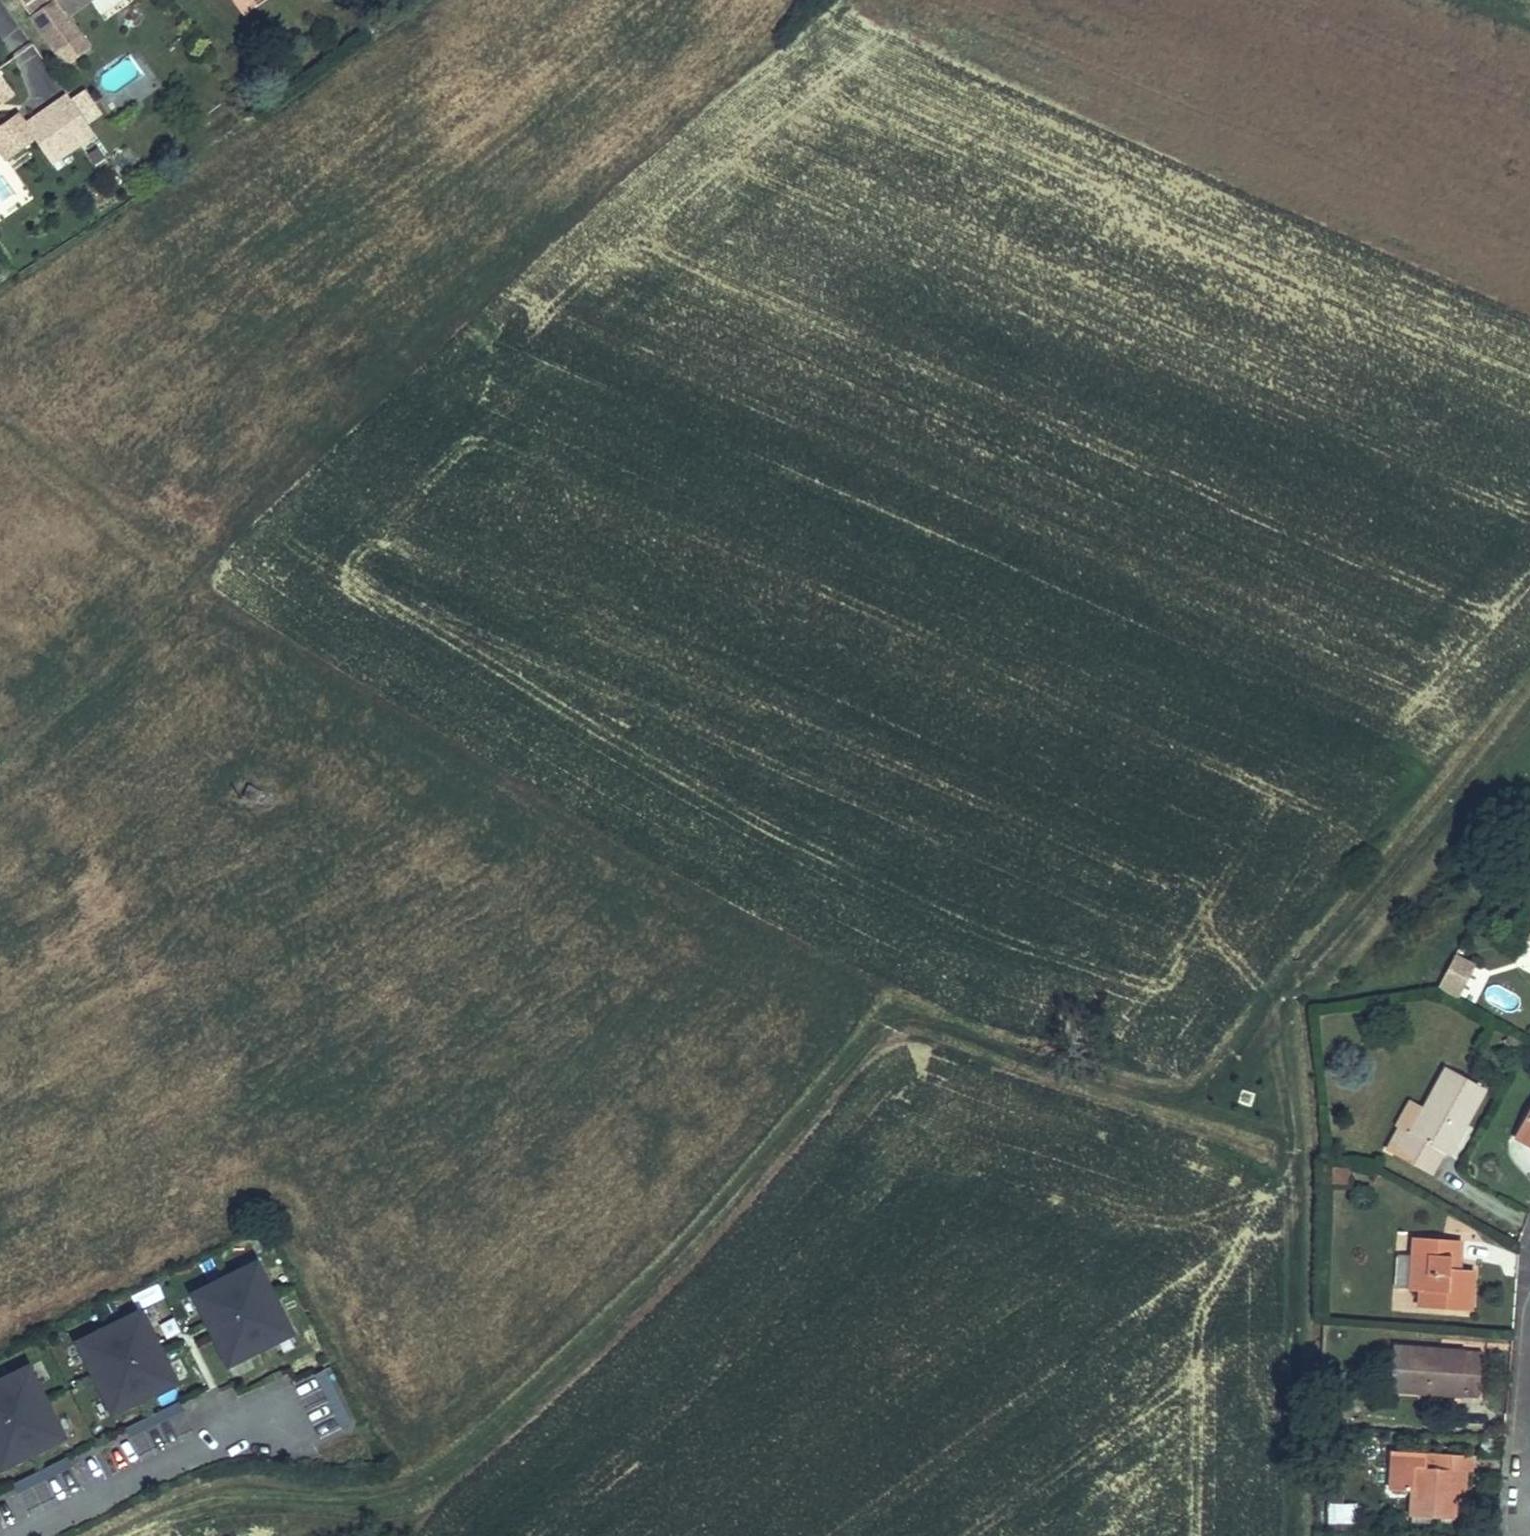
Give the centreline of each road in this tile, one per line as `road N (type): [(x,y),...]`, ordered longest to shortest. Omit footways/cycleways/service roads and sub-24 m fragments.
road 1 (residential): [(280,1429),(200,1447),(25,1535)]

